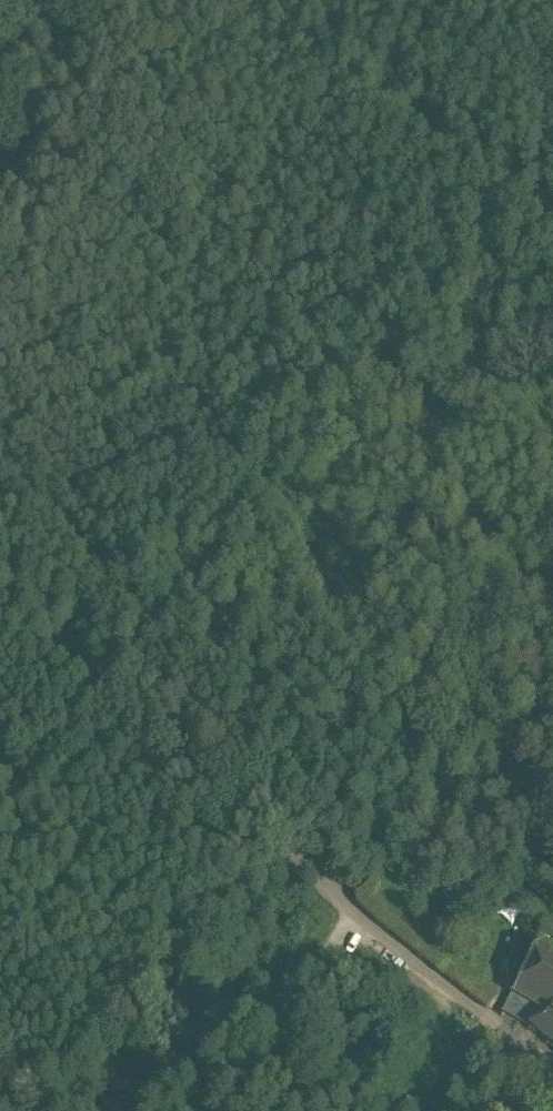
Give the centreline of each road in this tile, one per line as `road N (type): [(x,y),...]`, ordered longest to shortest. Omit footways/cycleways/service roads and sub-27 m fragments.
road 1 (unclassified): [(273,843),(0,623)]
road 2 (unclassified): [(466,996),(312,876)]

